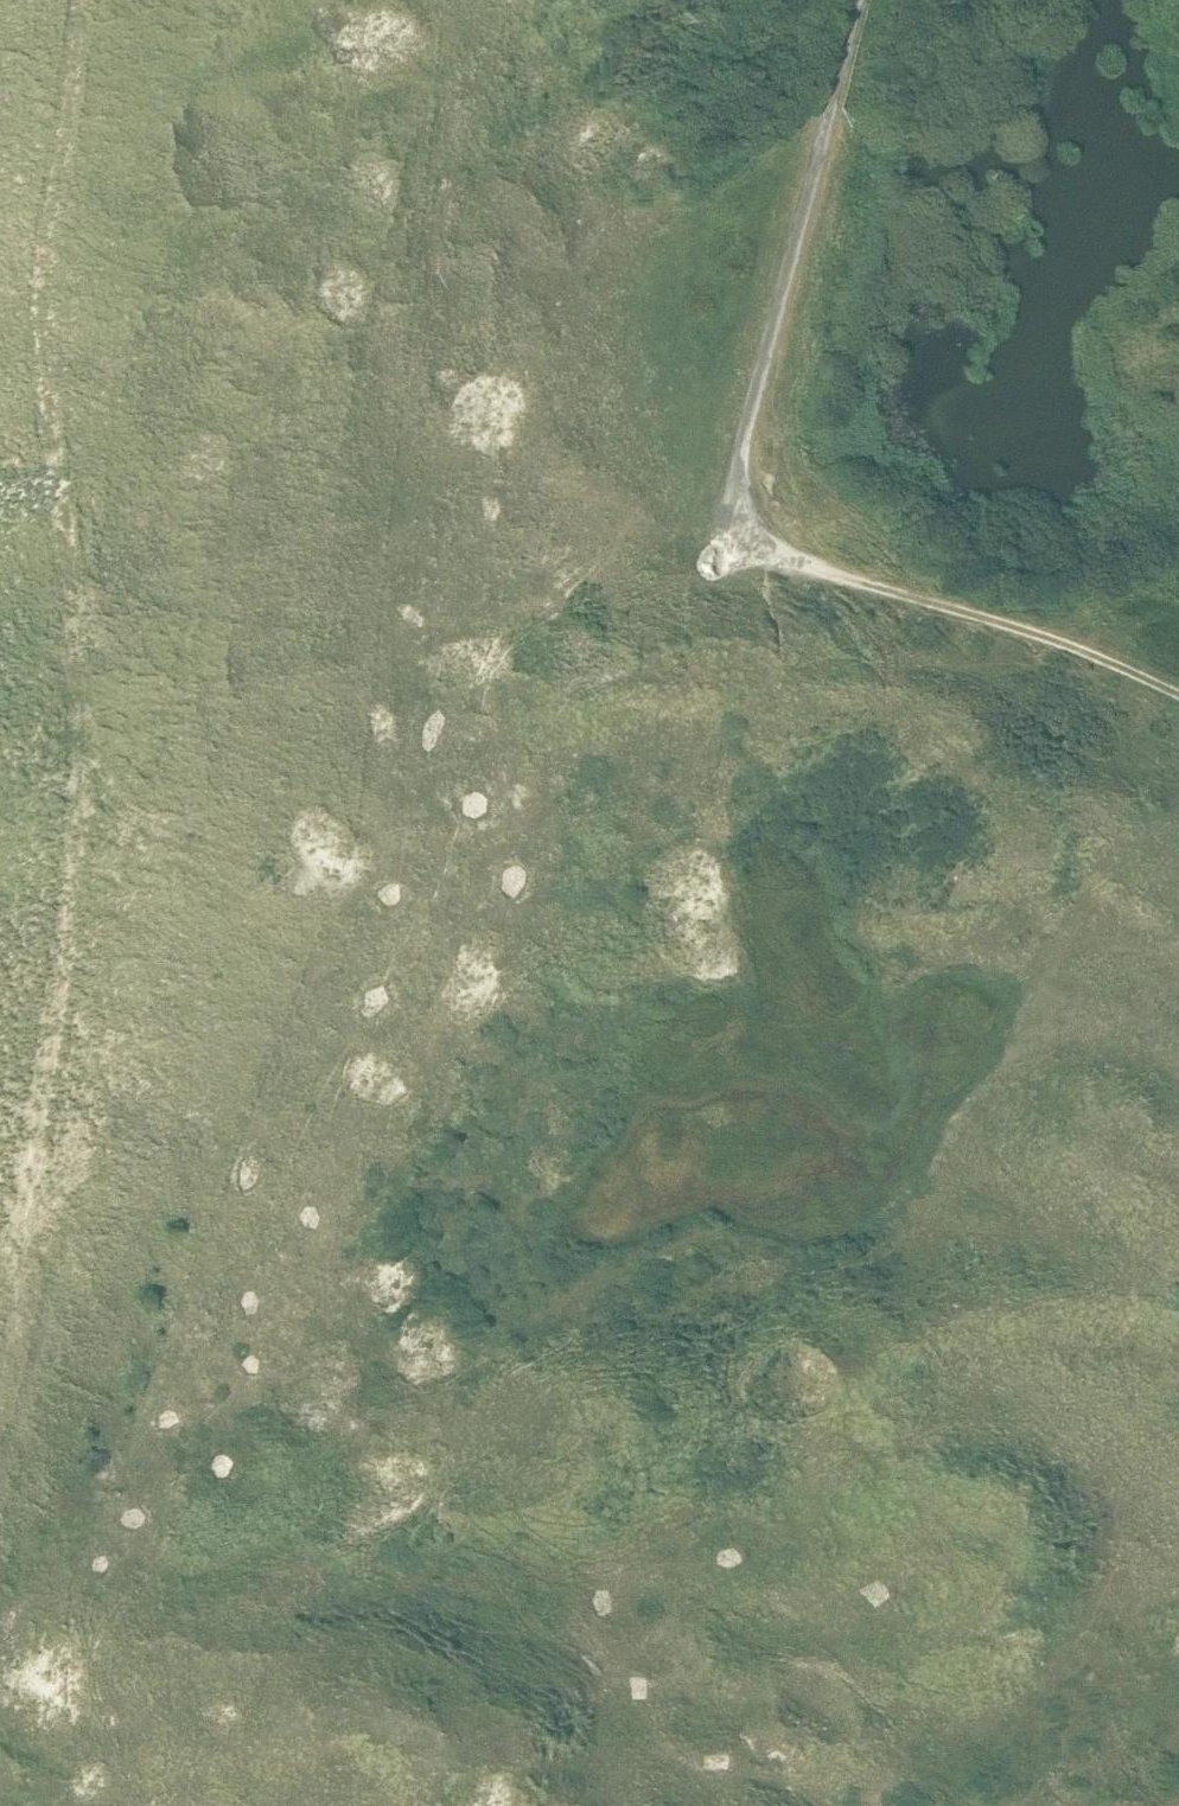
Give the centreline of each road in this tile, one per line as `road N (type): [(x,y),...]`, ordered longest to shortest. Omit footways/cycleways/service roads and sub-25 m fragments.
road 1 (track): [(1178,702),(1038,640),(782,561),(751,527),(738,482),(753,389),(857,0)]

